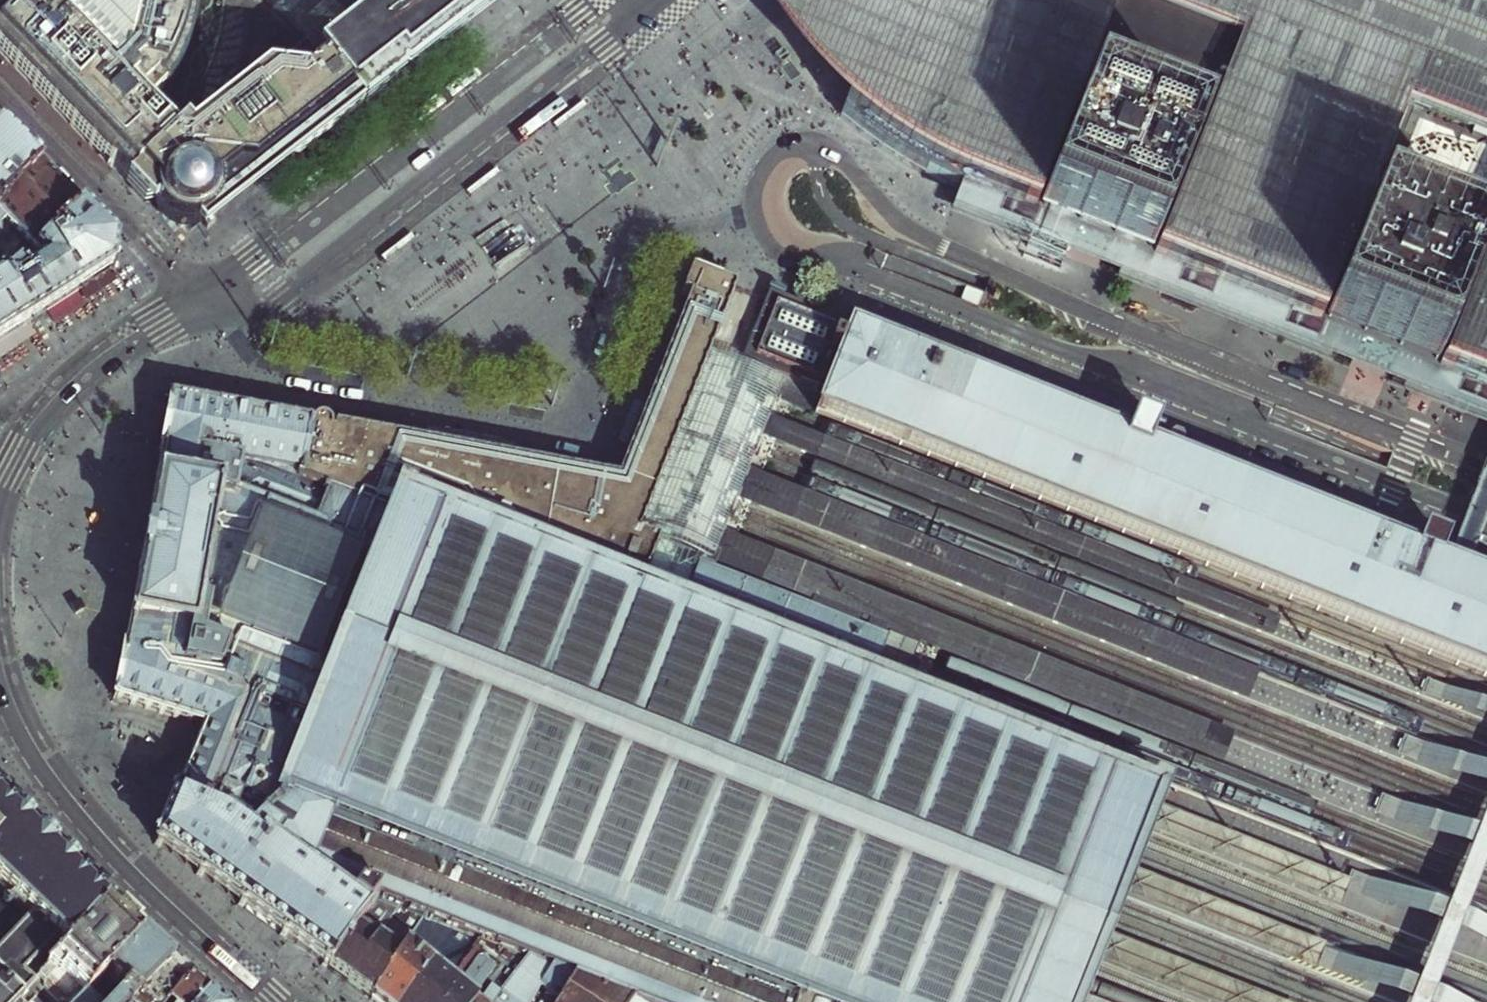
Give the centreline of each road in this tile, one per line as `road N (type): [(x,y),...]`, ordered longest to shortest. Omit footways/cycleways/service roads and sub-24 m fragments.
road 1 (residential): [(1486,470),(1096,316),(926,240),(826,148),(798,147),(772,160),(755,187),(756,216)]
road 2 (residential): [(756,216),(783,256),(861,274),(1486,520)]
road 3 (residential): [(756,216),(661,240),(580,409),(563,419),(265,368),(211,315)]
road 4 (tertiary): [(211,315),(280,292),(648,3)]
road 5 (tertiary): [(0,686),(24,742),(76,814),(264,1001)]
road 6 (tertiary): [(0,522),(28,448),(62,400),(121,352),(211,315)]
road 7 (residential): [(0,96),(211,315)]

